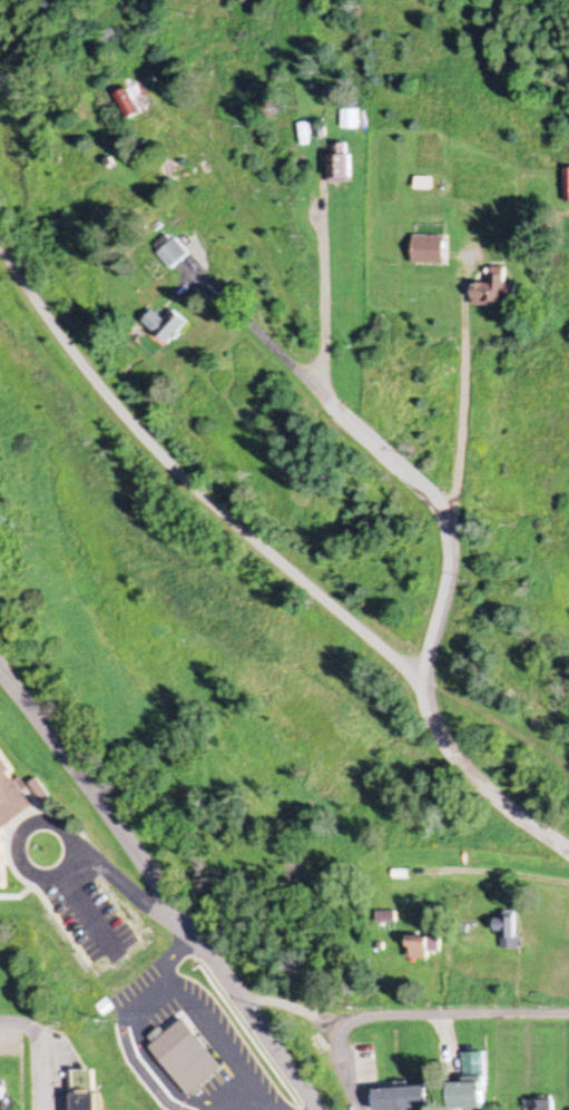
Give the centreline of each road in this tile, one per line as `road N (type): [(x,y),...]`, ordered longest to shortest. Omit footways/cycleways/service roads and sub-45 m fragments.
road 1 (residential): [(568,856),(492,800),(435,743),(421,675),(451,566),(448,529),(423,490),(317,391)]
road 2 (residential): [(318,1109),(0,671)]
road 3 (residential): [(568,1018),(330,1014)]
road 4 (track): [(568,765),(421,675)]

